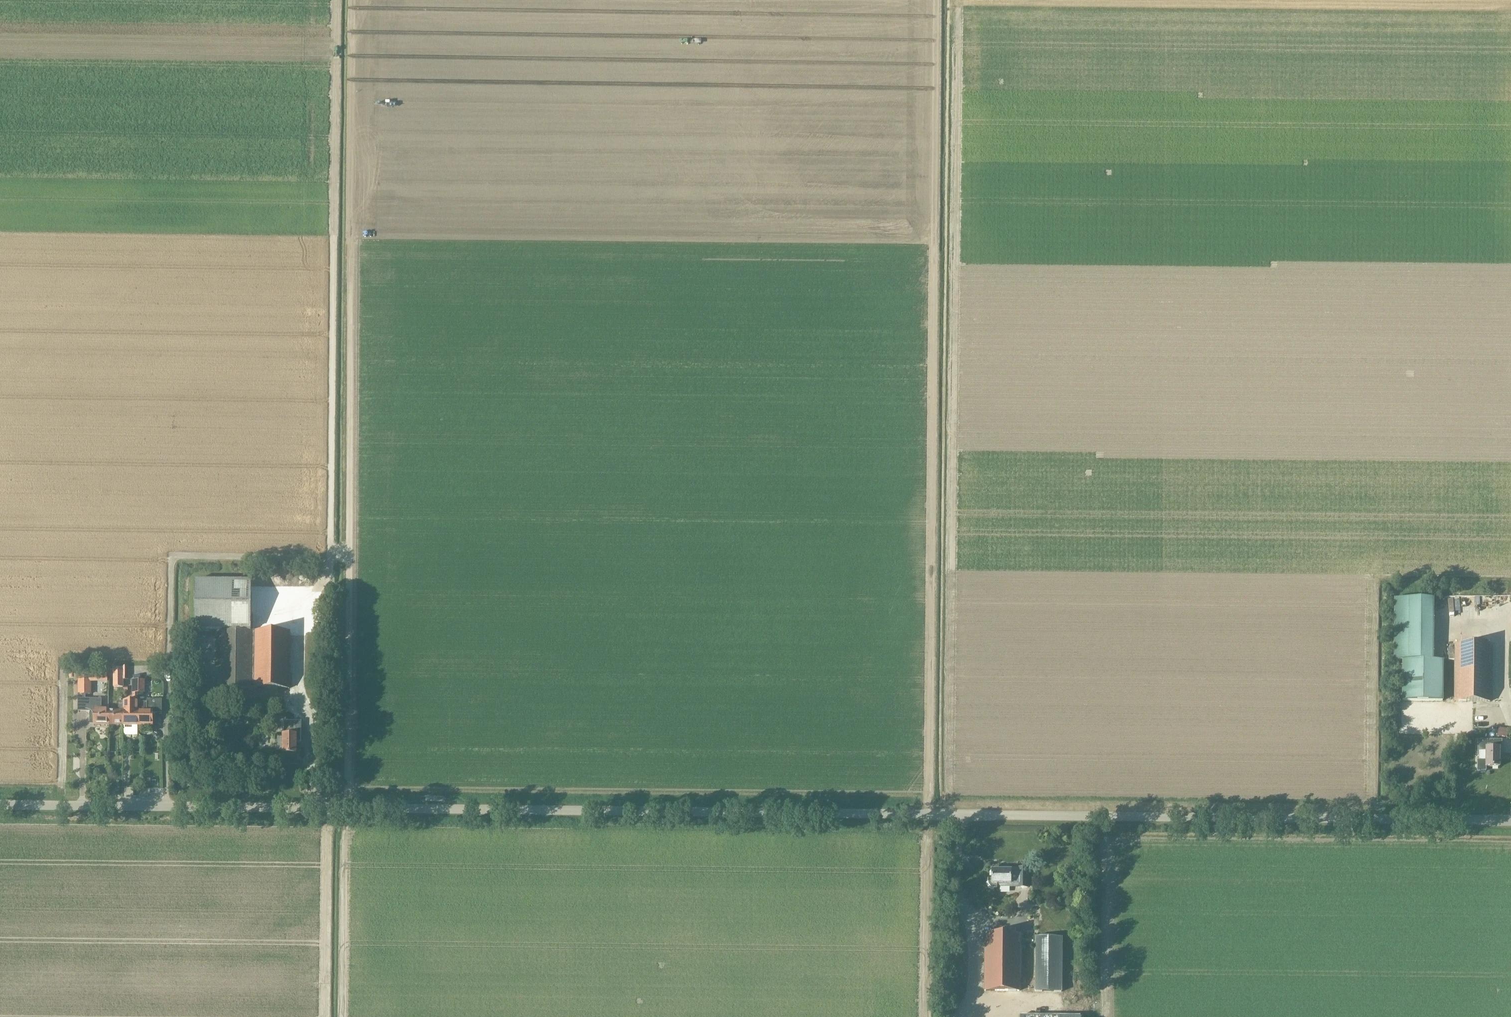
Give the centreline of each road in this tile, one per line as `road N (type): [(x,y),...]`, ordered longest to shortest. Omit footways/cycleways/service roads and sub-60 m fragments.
road 1 (unclassified): [(1510,820),(0,804)]

